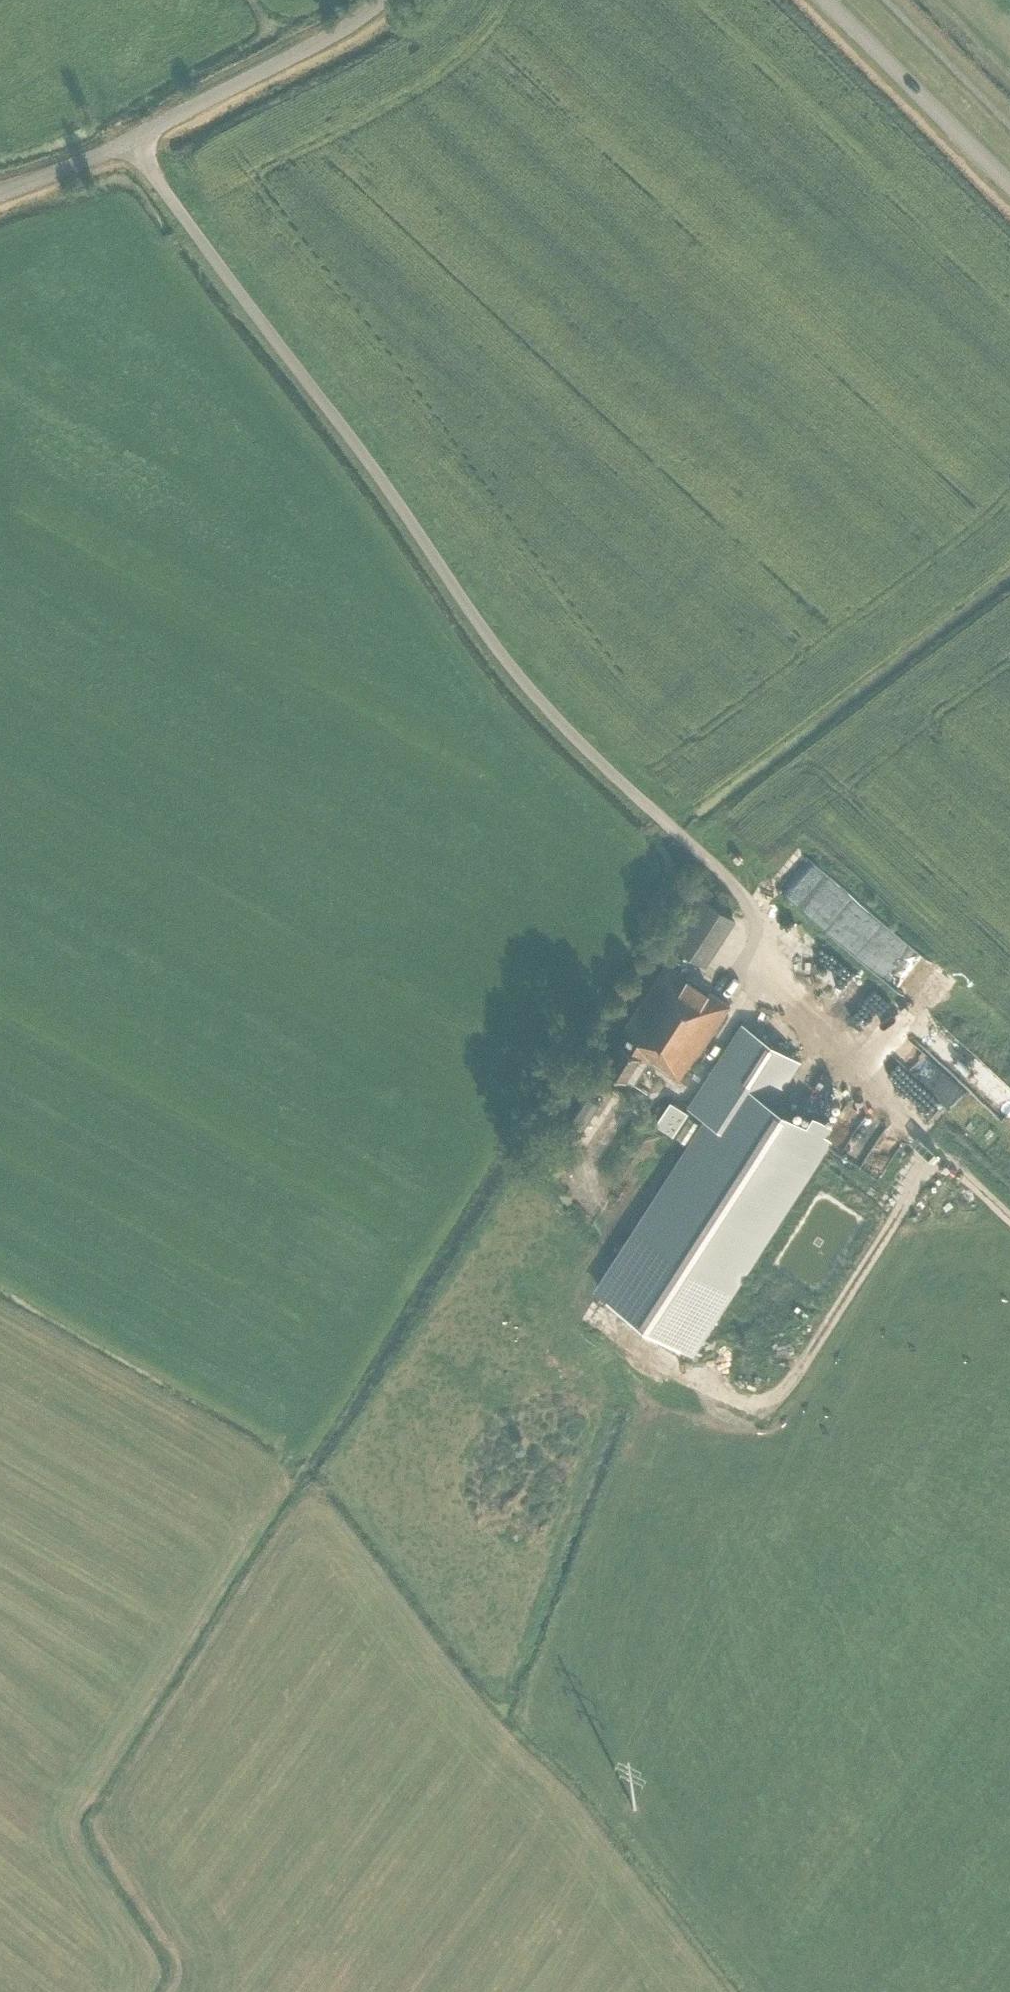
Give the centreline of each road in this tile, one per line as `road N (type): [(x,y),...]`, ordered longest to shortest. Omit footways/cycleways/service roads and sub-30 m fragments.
road 1 (unclassified): [(726,986),(755,924),(466,622),(128,152)]
road 2 (track): [(726,986),(891,1119),(1009,1231)]
road 3 (unclassified): [(128,152),(393,0)]
road 4 (tertiary): [(825,0),(1009,185)]
road 5 (unclassified): [(0,209),(128,152)]

